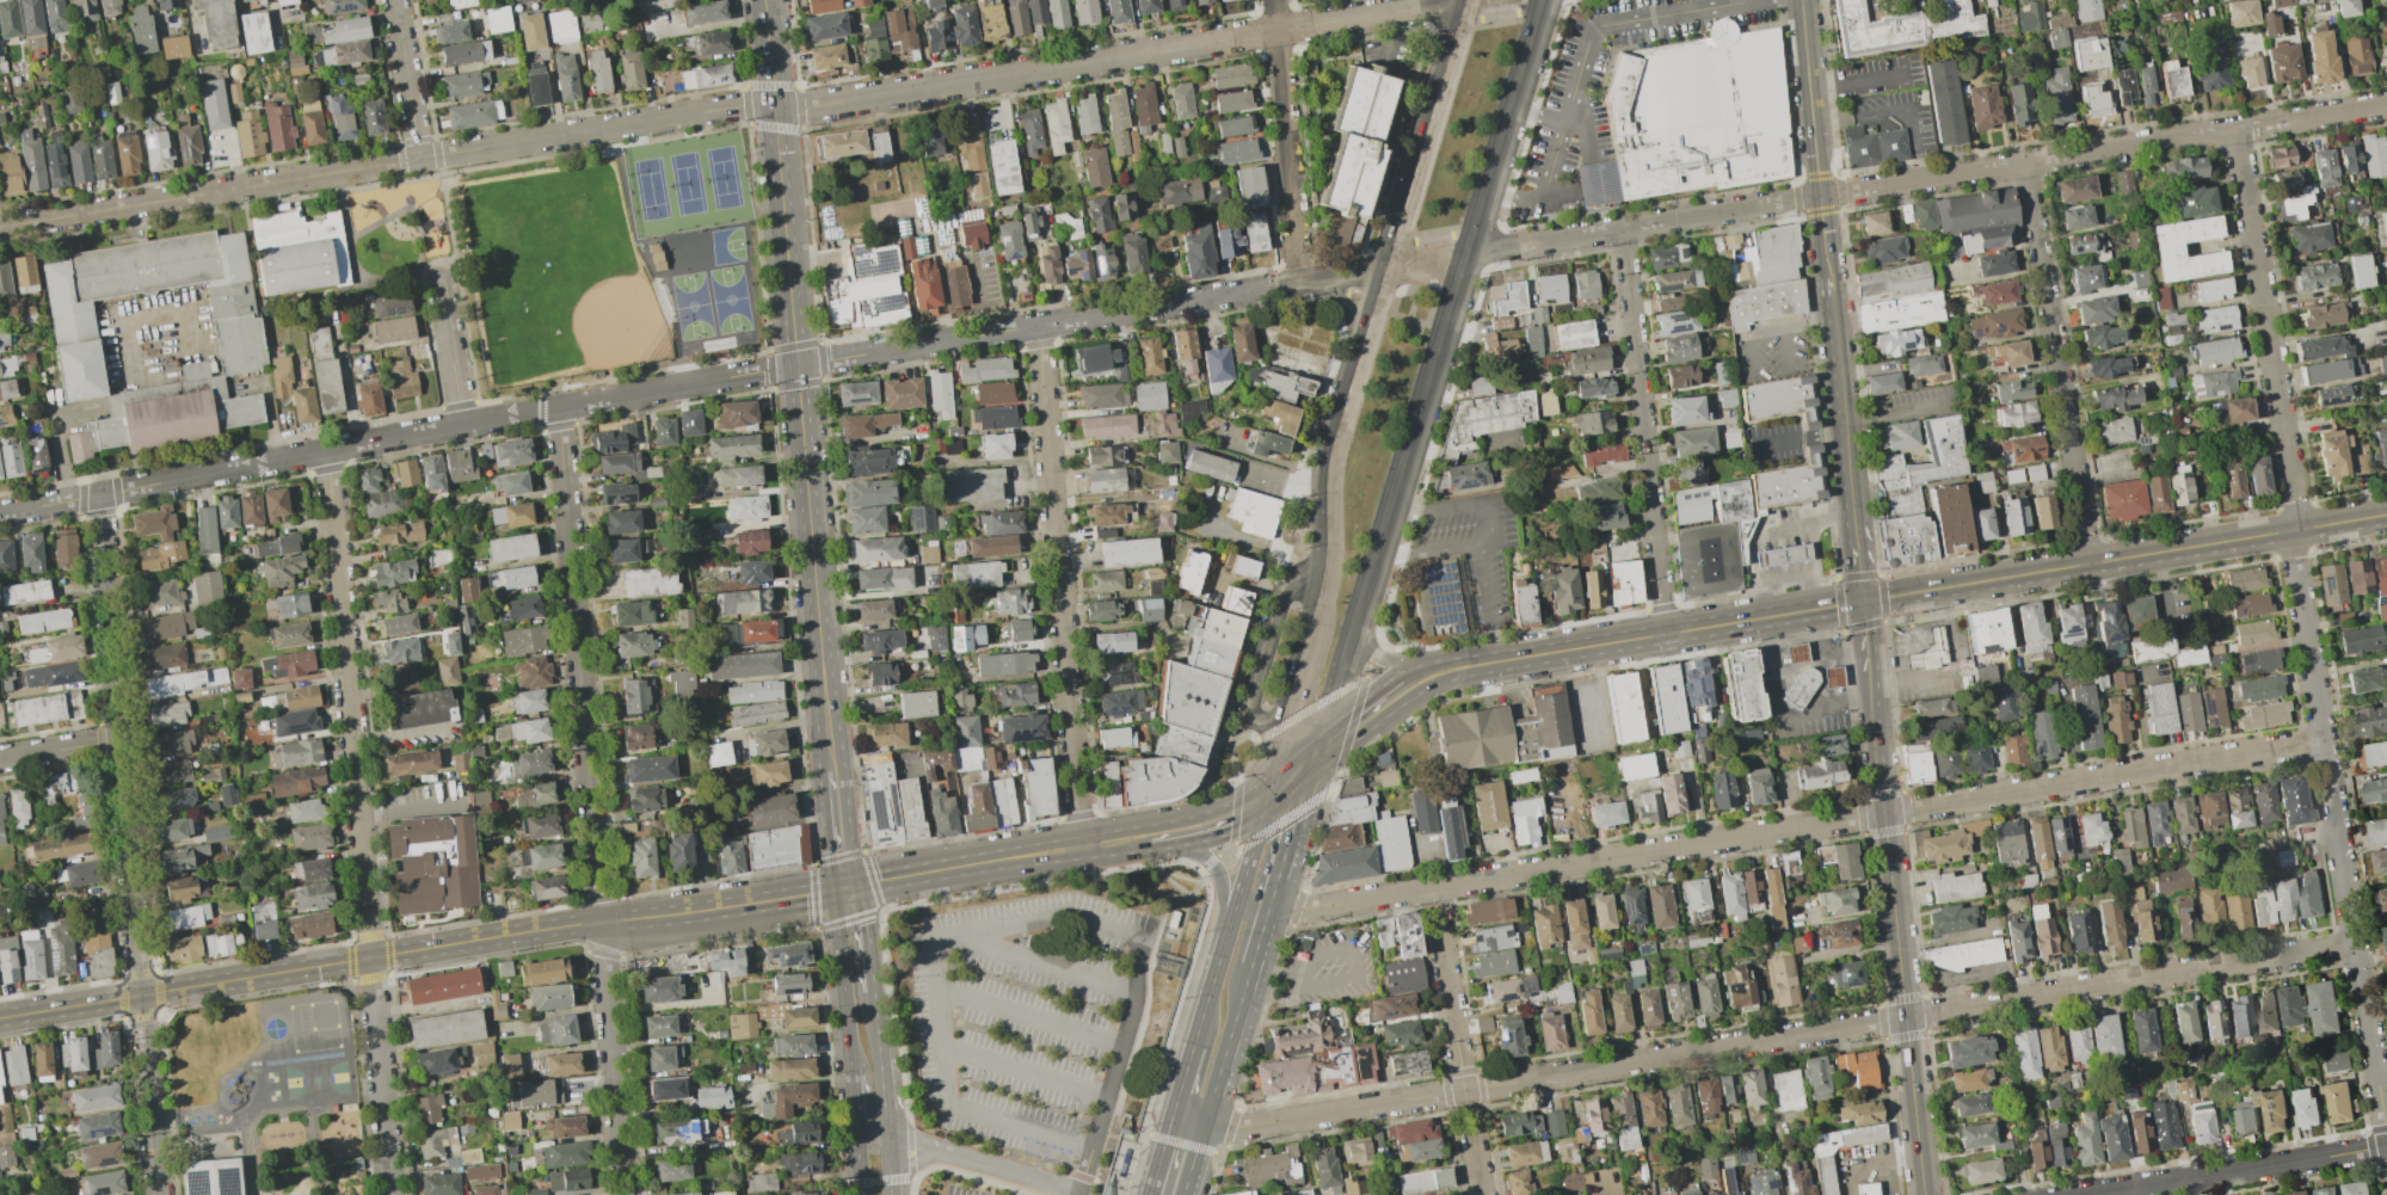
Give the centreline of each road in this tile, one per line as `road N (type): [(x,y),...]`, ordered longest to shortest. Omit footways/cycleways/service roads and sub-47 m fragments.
road 1 (residential): [(0,228),(1456,0)]
road 2 (residential): [(98,497),(558,407),(1260,289)]
road 3 (residential): [(1205,1119),(1245,1126),(2357,944)]
road 4 (residential): [(1268,910),(2323,741)]
road 5 (residential): [(1391,267),(2234,130)]
road 6 (primary): [(0,1018),(842,887)]
road 7 (residential): [(558,407),(624,1194)]
road 8 (tertiary): [(764,0),(832,772)]
road 9 (residential): [(327,450),(391,1194)]
road 10 (residential): [(98,497),(158,1194)]
road 11 (secondary): [(1359,600),(1540,0)]
road 12 (residential): [(2289,531),(2386,1137)]
road 13 (secondary): [(1472,0),(1336,449),(1331,549)]
road 14 (primary): [(1862,602),(2386,515)]
road 15 (residential): [(1038,326),(1083,848)]
road 16 (tertiary): [(1923,1194),(1870,683)]
road 17 (primary): [(1439,672),(1862,602)]
road 18 (residential): [(1625,229),(1666,634)]
road 19 (residential): [(2025,162),(2083,520)]
road 20 (residential): [(2234,130),(2293,483)]
road 21 (residential): [(1432,888),(1482,1194)]
road 22 (primary): [(842,887),(1143,838)]
road 23 (residential): [(2088,1194),(2386,1145)]
road 24 (residential): [(1273,0),(1298,283)]
road 25 (tertiary): [(1826,276),(1800,0)]
road 26 (tertiary): [(1853,526),(1826,276)]
road 27 (secondary): [(1182,1194),(1251,965)]
road 28 (tertiary): [(842,887),(850,1070)]
road 29 (secondary): [(1314,635),(1268,794)]
road 30 (secondary): [(1315,759),(1359,600)]
road 31 (residential): [(394,0),(419,159)]
road 32 (secondary): [(1268,910),(1315,759)]
road 33 (secondary): [(1268,794),(1225,937)]
road 34 (residential): [(439,281),(462,425)]
road 35 (primary): [(1439,672),(1377,655),(1367,646),(1359,600)]
road 36 (residential): [(0,759),(119,740)]
road 37 (primary): [(1170,834),(1213,864),(1228,930)]

